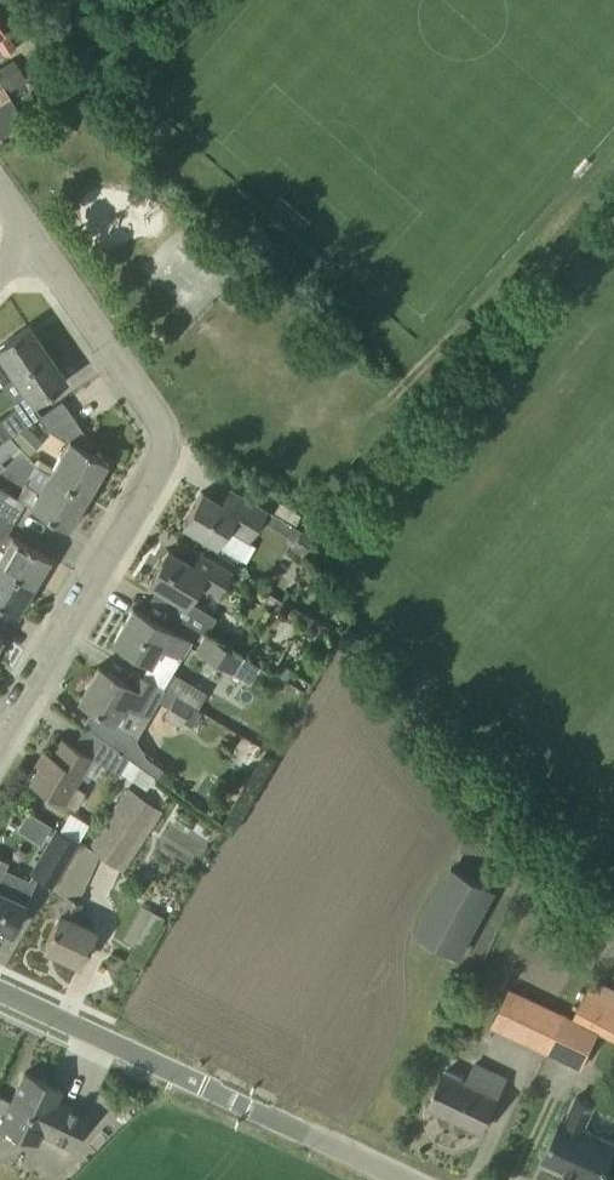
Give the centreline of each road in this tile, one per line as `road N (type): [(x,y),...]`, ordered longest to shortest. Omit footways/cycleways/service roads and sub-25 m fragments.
road 1 (residential): [(0,738),(161,475),(161,448),(31,249)]
road 2 (tertiary): [(399,1179),(0,989)]

